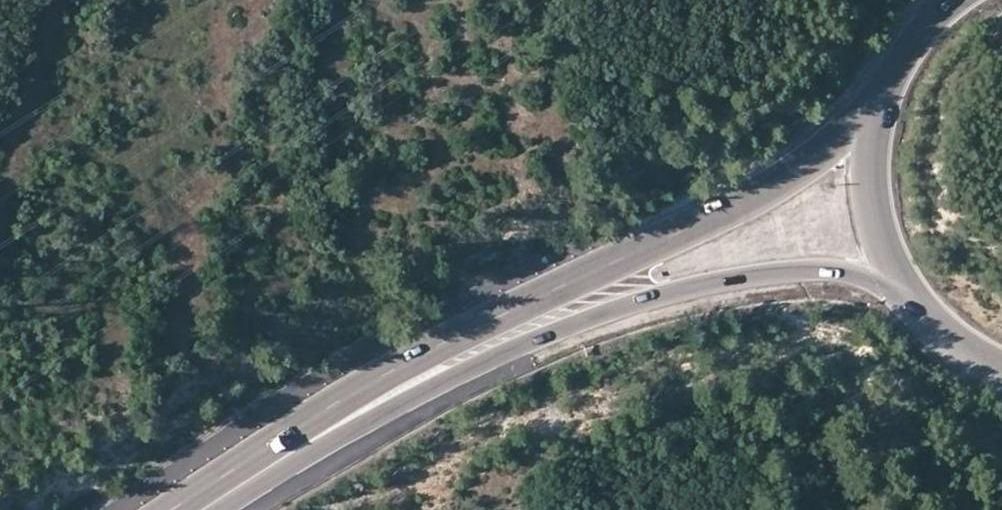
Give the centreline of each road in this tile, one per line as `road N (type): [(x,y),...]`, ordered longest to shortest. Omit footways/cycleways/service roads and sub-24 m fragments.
road 1 (primary): [(882,100),(789,178),(440,348),(330,410),(207,504)]
road 2 (primary): [(207,504),(477,366),(656,298),(821,270),(911,298)]
road 3 (primary): [(882,100),(873,202),(911,298)]
road 4 (primary): [(953,0),(915,39),(882,100)]

